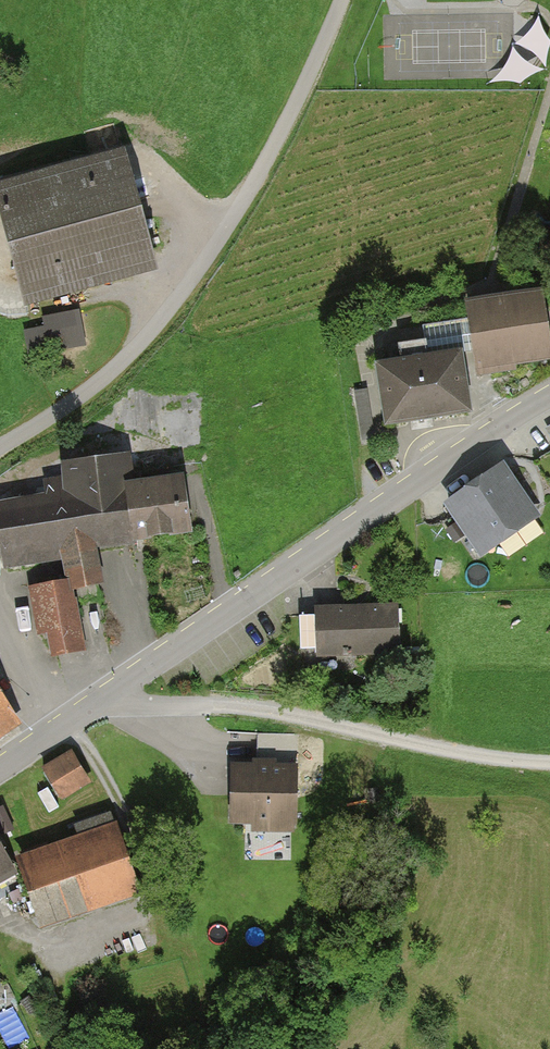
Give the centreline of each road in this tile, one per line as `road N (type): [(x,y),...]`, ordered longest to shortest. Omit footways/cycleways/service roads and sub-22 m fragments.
road 1 (residential): [(549,398),(60,728)]
road 2 (unclassified): [(0,449),(121,371),(187,292),(256,191),(346,0)]
road 3 (track): [(549,762),(466,756),(295,716),(102,699)]

